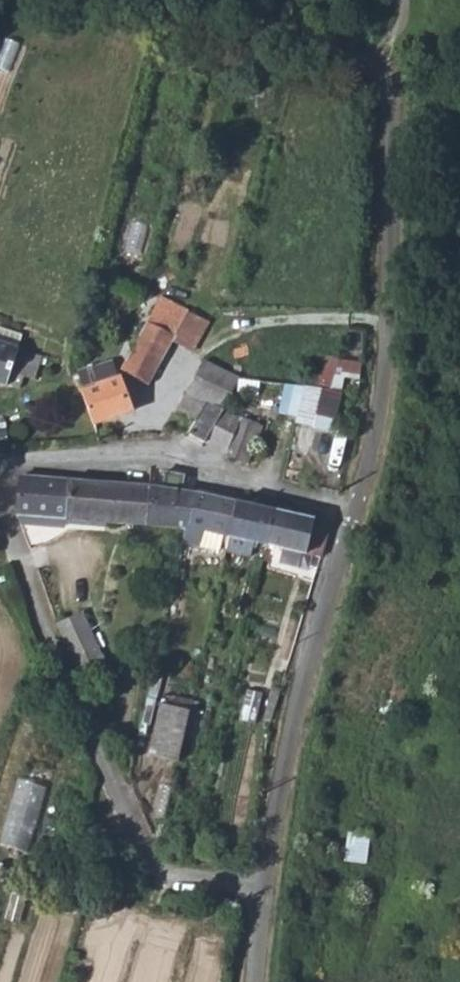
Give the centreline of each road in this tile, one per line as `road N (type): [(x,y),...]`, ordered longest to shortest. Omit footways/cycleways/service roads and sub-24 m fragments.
road 1 (residential): [(265,891),(194,882),(160,871),(140,850),(0,510)]
road 2 (unclassified): [(379,73),(391,109),(387,383),(357,518)]
road 3 (unclassified): [(357,518),(292,731),(265,891)]
road 4 (residential): [(0,467),(174,461),(357,518)]
road 5 (unclassified): [(379,73),(345,55),(127,0)]

